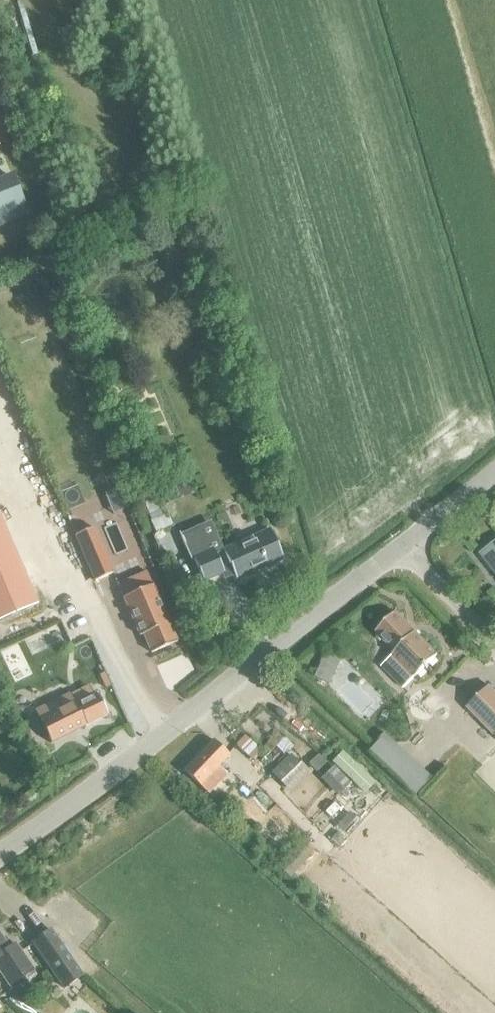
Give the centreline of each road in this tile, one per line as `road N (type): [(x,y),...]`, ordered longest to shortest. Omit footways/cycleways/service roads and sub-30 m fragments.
road 1 (unclassified): [(0,857),(411,546)]
road 2 (unclassified): [(494,633),(411,546)]

